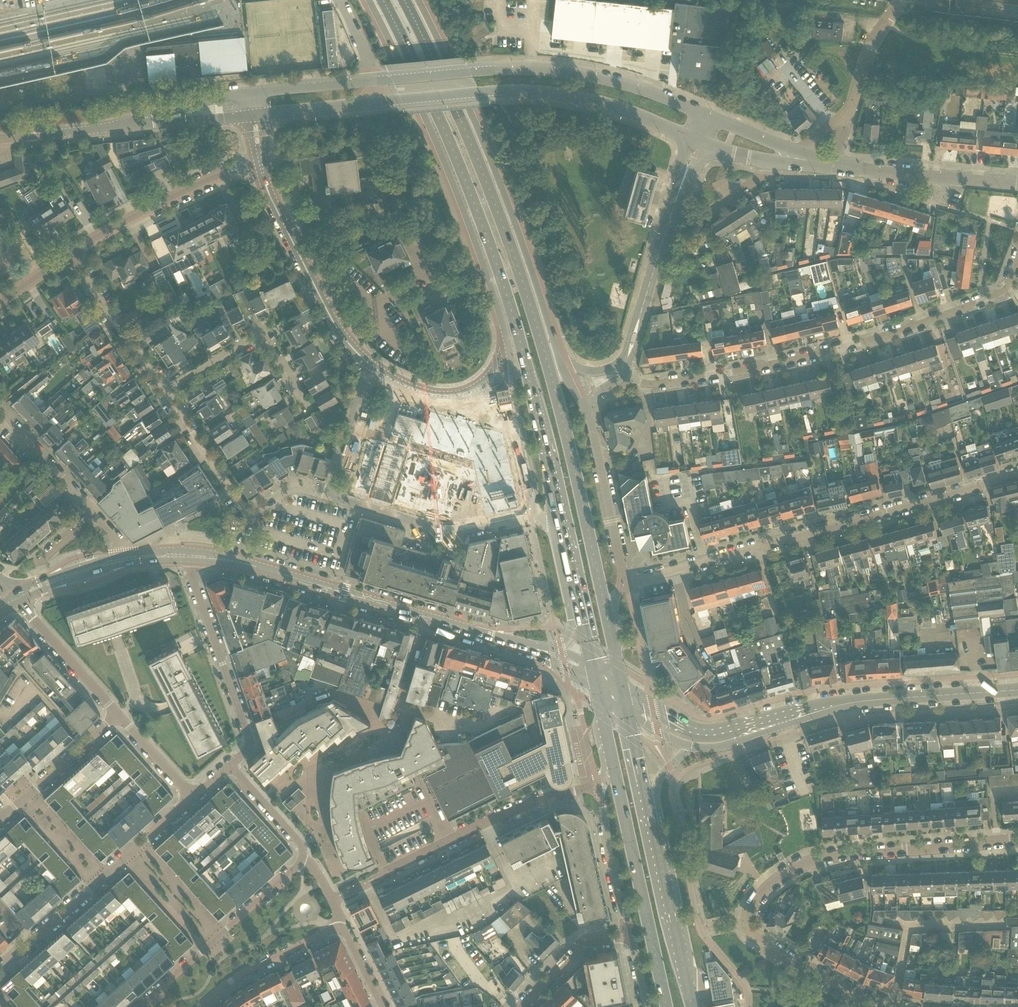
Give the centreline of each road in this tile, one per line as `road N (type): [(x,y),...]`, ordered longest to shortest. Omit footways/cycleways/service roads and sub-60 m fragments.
road 1 (primary): [(608,613),(529,301),(459,115),(404,0)]
road 2 (primary): [(384,0),(510,301),(566,543)]
road 3 (residential): [(898,1006),(791,959),(750,929),(750,910),(777,880),(821,858),(1017,840)]
road 4 (tertiary): [(708,119),(620,81),(547,68),(249,93)]
road 5 (tertiary): [(250,115),(544,93),(615,107),(698,141)]
road 6 (residential): [(1017,264),(1002,294),(874,339),(662,386),(644,386),(623,369)]
road 7 (residential): [(628,583),(1017,474)]
road 8 (tertiary): [(567,368),(478,125),(418,0)]
road 9 (tertiary): [(369,0),(426,120),(509,345)]
road 10 (secondary): [(761,729),(851,703),(1017,690)]
road 11 (residential): [(0,969),(193,798)]
road 12 (primary): [(613,765),(665,1006)]
road 13 (tertiary): [(623,369),(698,141)]
road 14 (tertiary): [(369,363),(325,305),(255,154)]
road 15 (unclassified): [(379,876),(542,799),(597,787)]
road 16 (residential): [(230,766),(247,749),(248,733),(189,560)]
road 17 (residential): [(301,862),(140,1006)]
road 18 (residential): [(328,495),(441,528),(531,509)]
road 19 (tertiary): [(75,254),(255,154)]
road 20 (residential): [(303,401),(262,338),(166,394)]
road 21 (tertiary): [(1017,188),(834,164)]
road 22 (primary): [(691,1006),(651,827)]
road 23 (tertiary): [(628,583),(586,406)]
road 24 (tertiary): [(537,649),(365,599)]
road 25 (residential): [(166,394),(75,254)]
road 26 (residential): [(0,822),(118,715)]
road 27 (residential): [(201,1006),(253,968),(339,929)]
road 28 (residential): [(118,715),(15,598)]
road 29 (tertiary): [(249,93),(101,131)]
road 30 (tertiary): [(101,131),(250,115)]
road 31 (residential): [(597,787),(629,933)]
road 32 (secondary): [(761,729),(692,730),(625,693)]
road 33 (unclassified): [(328,495),(369,363)]
road 34 (residential): [(94,511),(0,410)]
road 35 (residential): [(520,1006),(587,940),(629,933)]
road 36 (unclassified): [(849,111),(870,46),(903,0)]
road 37 (residential): [(230,766),(301,845),(301,862)]

